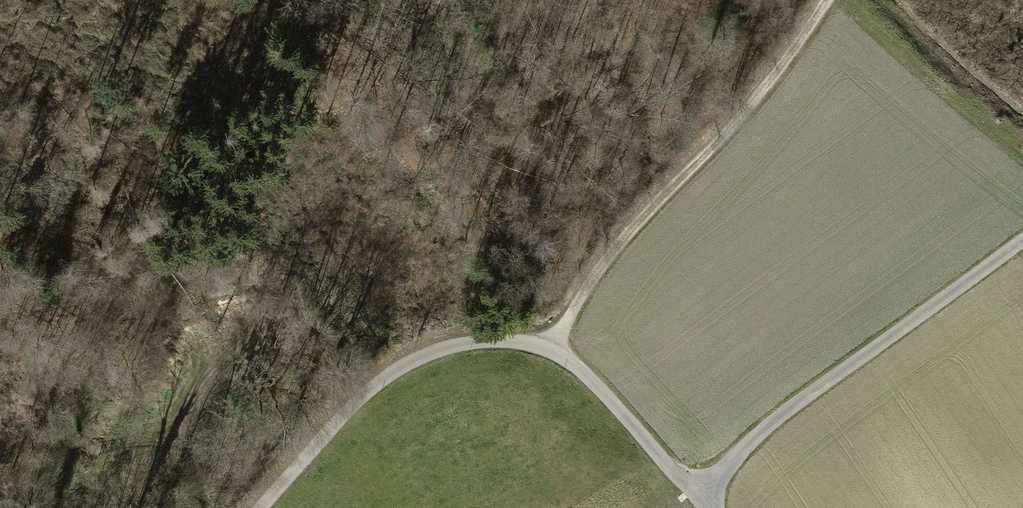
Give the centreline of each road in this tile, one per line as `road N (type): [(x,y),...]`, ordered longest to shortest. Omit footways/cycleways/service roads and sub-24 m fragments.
road 1 (unclassified): [(698,496),(589,372),(519,340),(419,356),(373,383),(260,507)]
road 2 (track): [(555,351),(600,273),(762,104),(832,0)]
road 3 (unclassified): [(1022,238),(785,410),(698,496)]
road 4 (track): [(314,447),(145,438),(234,330)]

